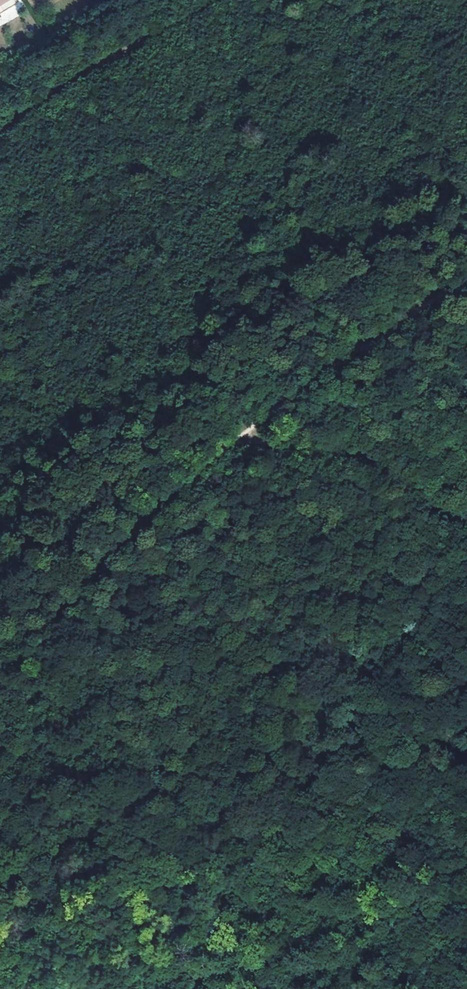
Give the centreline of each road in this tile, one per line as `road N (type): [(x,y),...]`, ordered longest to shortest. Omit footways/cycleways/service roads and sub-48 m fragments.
road 1 (track): [(0,648),(238,438)]
road 2 (track): [(238,438),(466,282)]
road 3 (track): [(238,438),(374,462),(466,531)]

